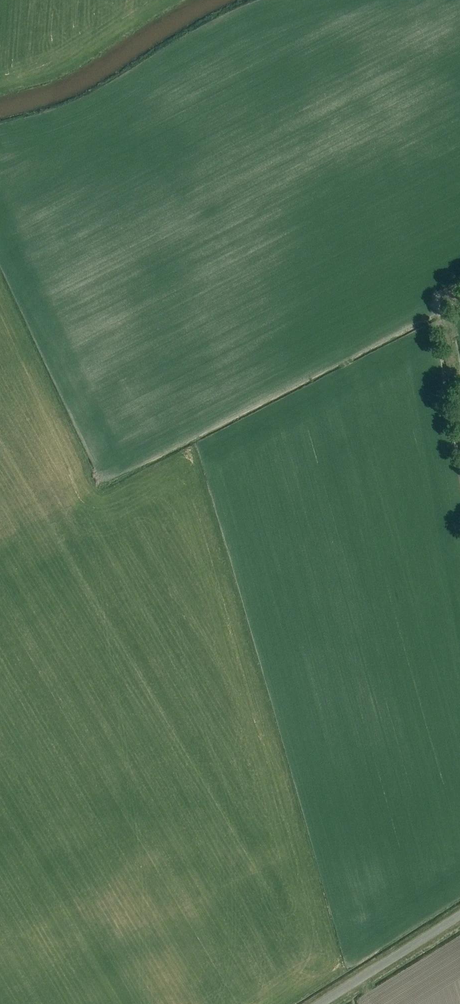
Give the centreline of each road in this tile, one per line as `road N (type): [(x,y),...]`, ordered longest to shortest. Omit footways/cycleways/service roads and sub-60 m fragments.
road 1 (unclassified): [(321,1003),(459,916)]

